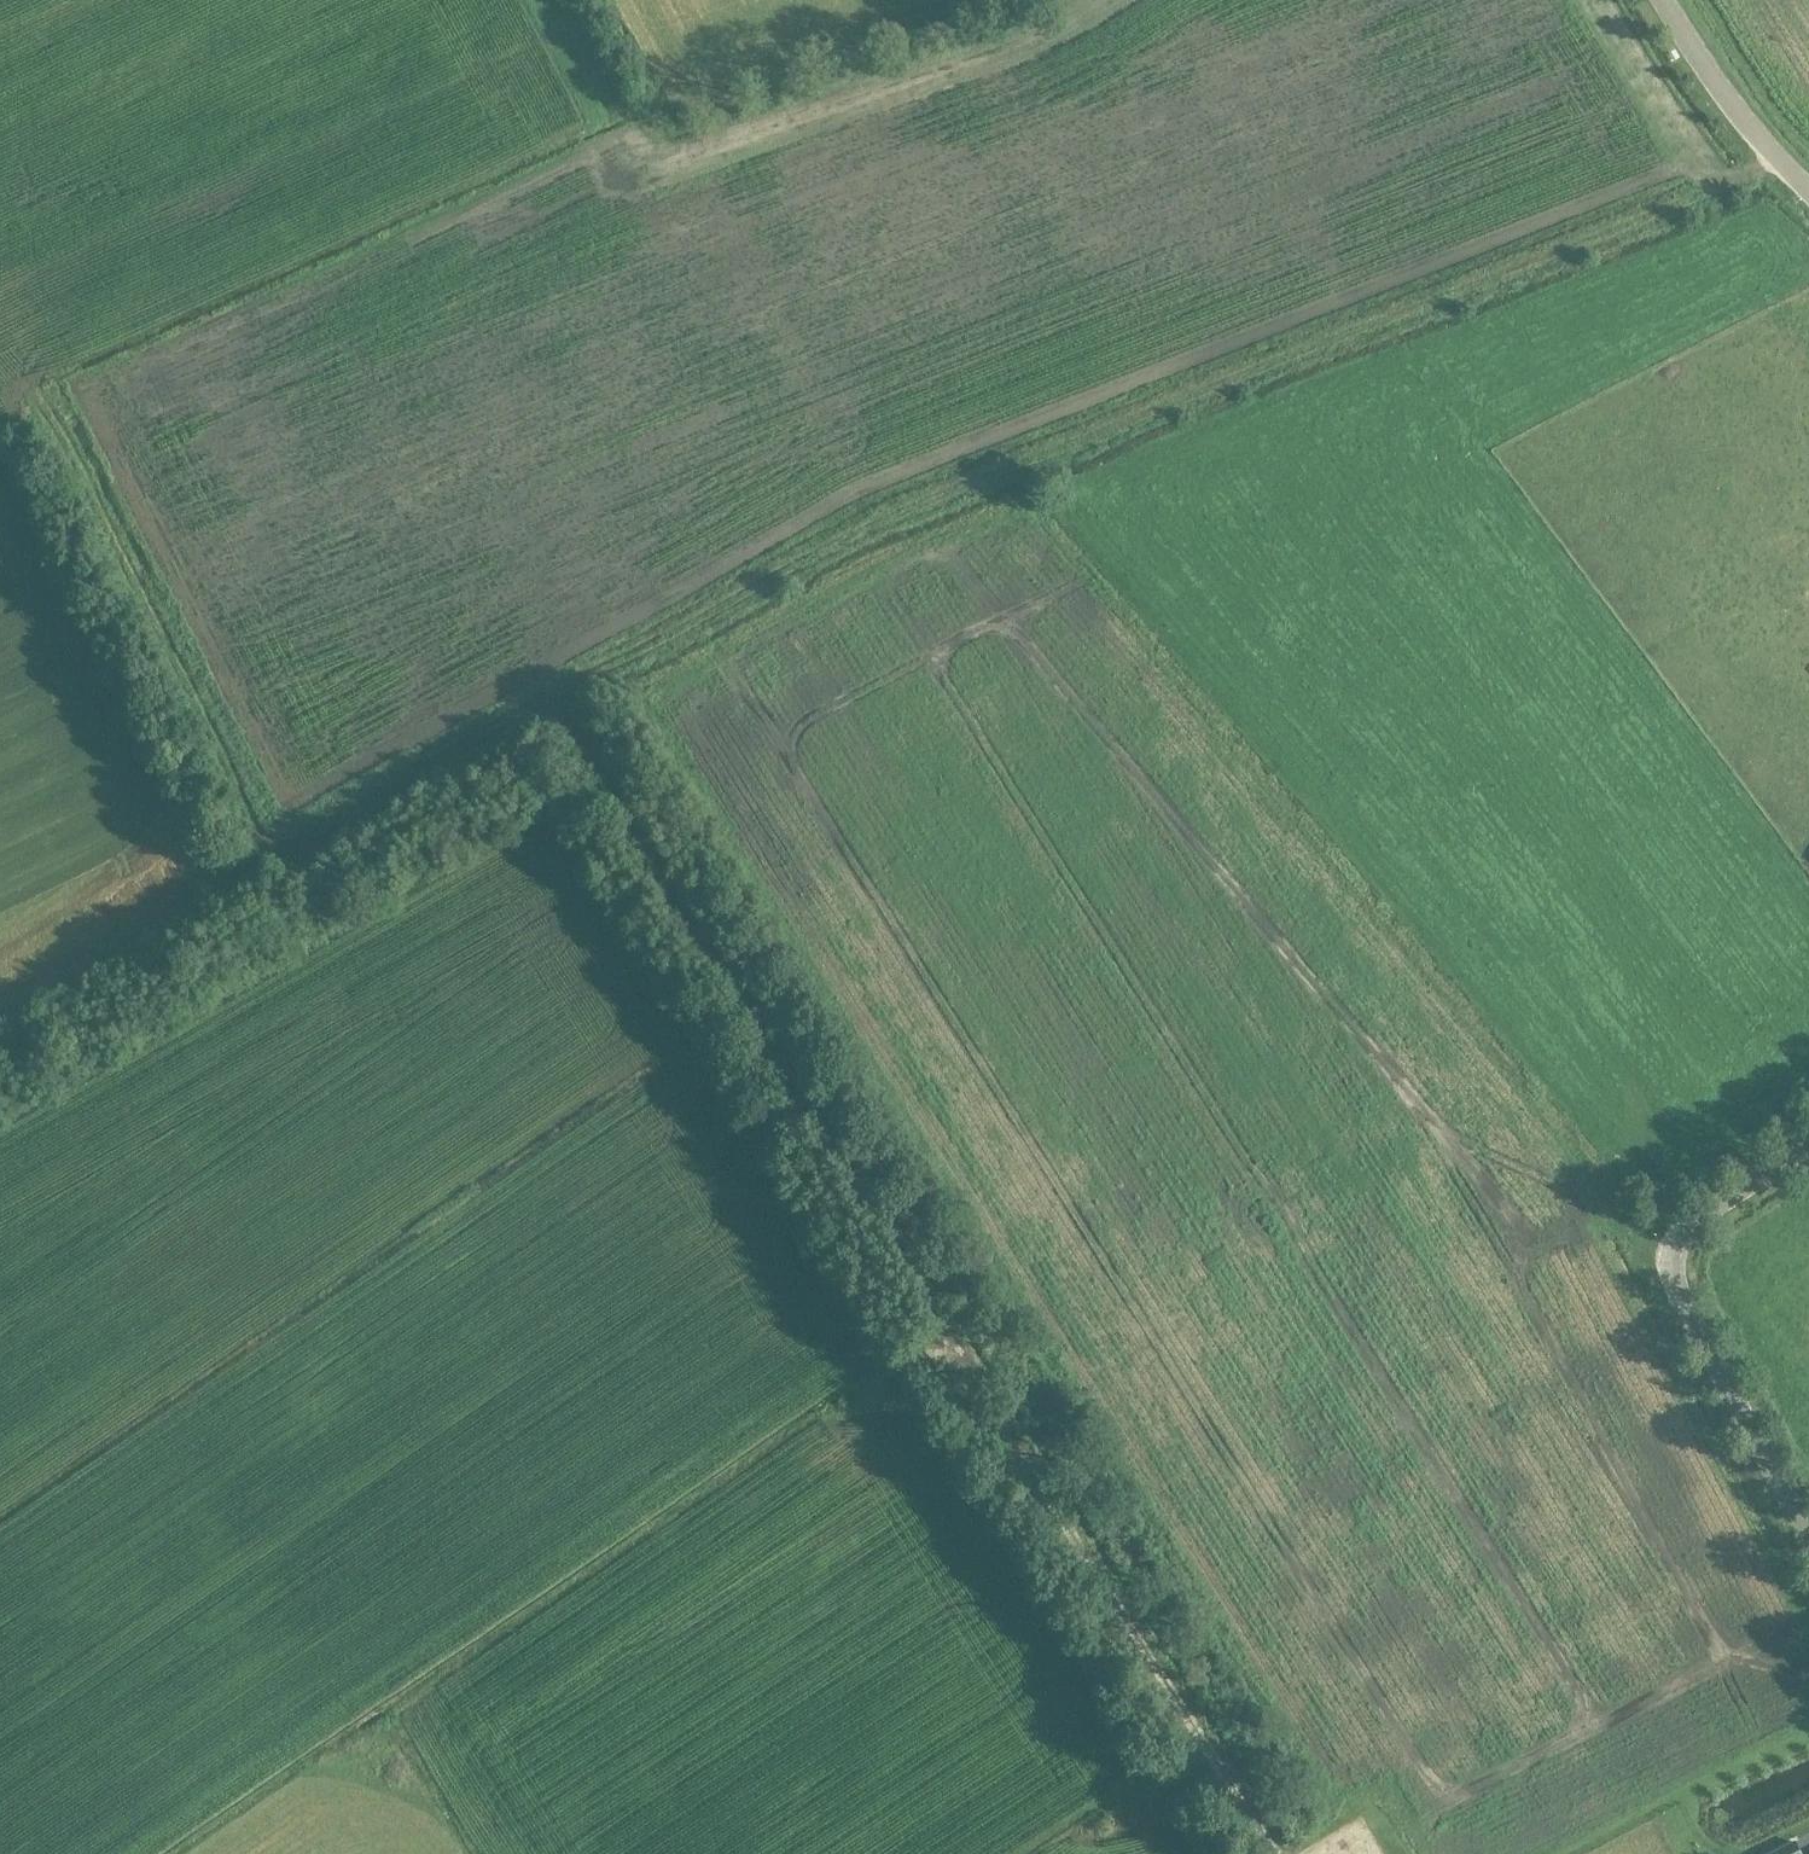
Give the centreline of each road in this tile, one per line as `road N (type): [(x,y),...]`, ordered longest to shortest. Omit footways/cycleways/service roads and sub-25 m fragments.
road 1 (unclassified): [(1808,1524),(1692,1300),(1685,1246),(1711,1214),(1808,1151)]
road 2 (unclassified): [(1808,185),(1688,42),(1662,0)]

